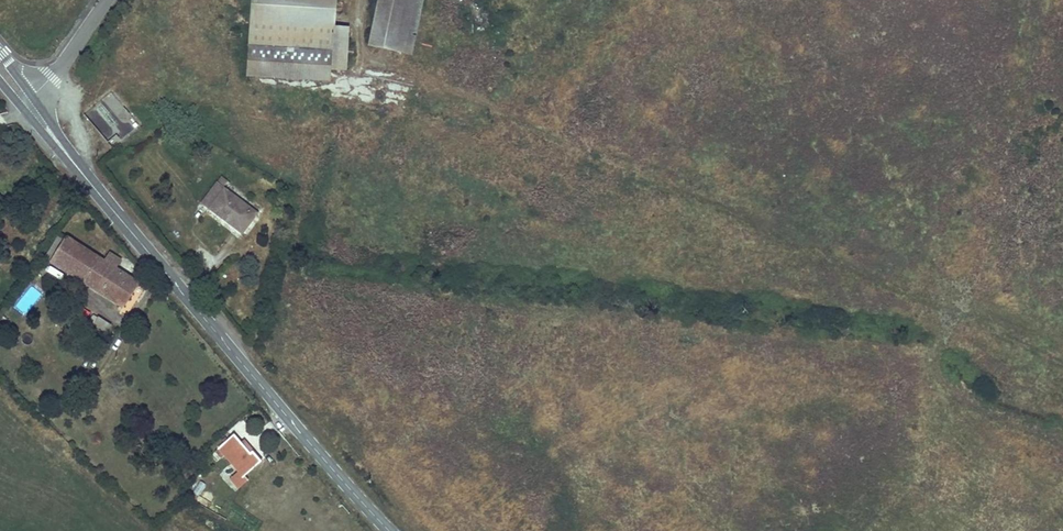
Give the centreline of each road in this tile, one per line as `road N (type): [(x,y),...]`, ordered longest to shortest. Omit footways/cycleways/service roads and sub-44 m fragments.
road 1 (tertiary): [(26,103),(391,530)]
road 2 (residential): [(109,0),(26,103)]

